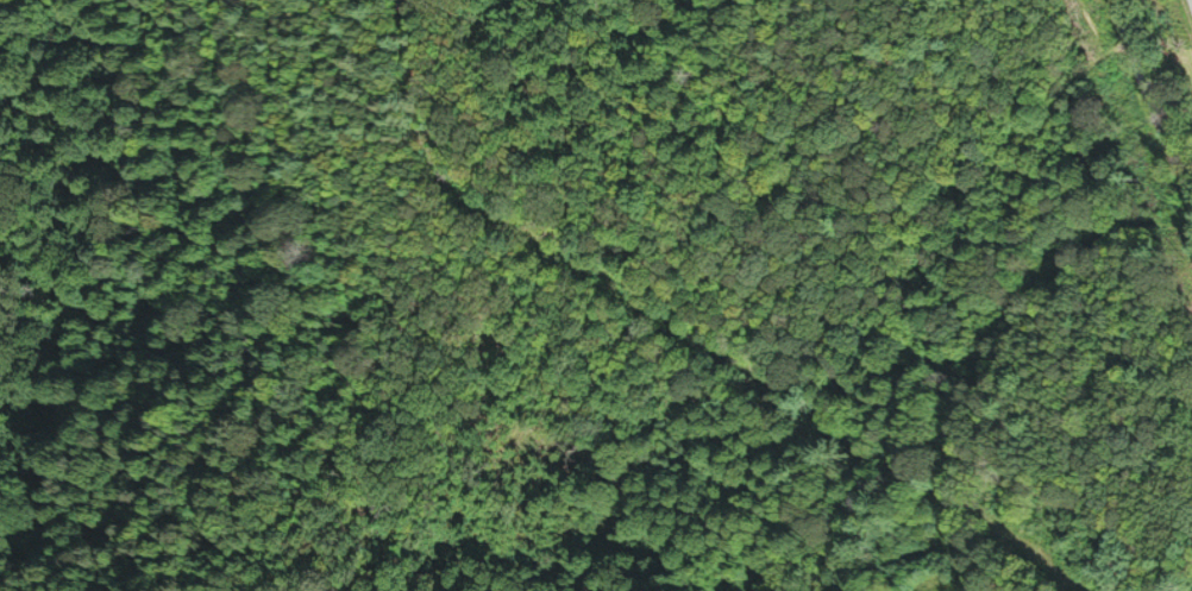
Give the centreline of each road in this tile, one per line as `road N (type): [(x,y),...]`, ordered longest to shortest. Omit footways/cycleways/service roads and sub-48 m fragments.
road 1 (residential): [(1191,174),(1124,0)]

